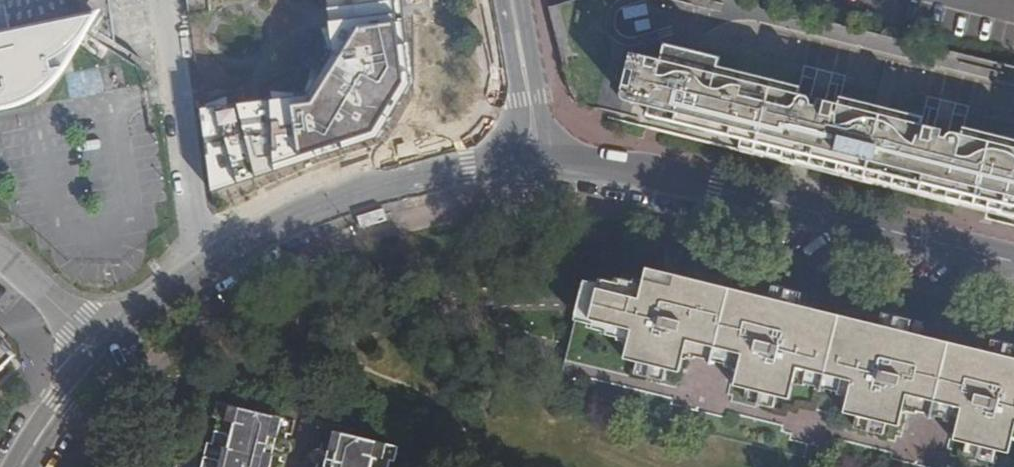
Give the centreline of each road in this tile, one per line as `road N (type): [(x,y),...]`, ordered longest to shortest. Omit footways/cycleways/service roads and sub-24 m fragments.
road 1 (tertiary): [(20,466),(109,346),(204,267),(326,203),(458,170)]
road 2 (tertiary): [(616,162),(1013,260)]
road 3 (unclassified): [(513,66),(513,121),(499,142),(458,170)]

